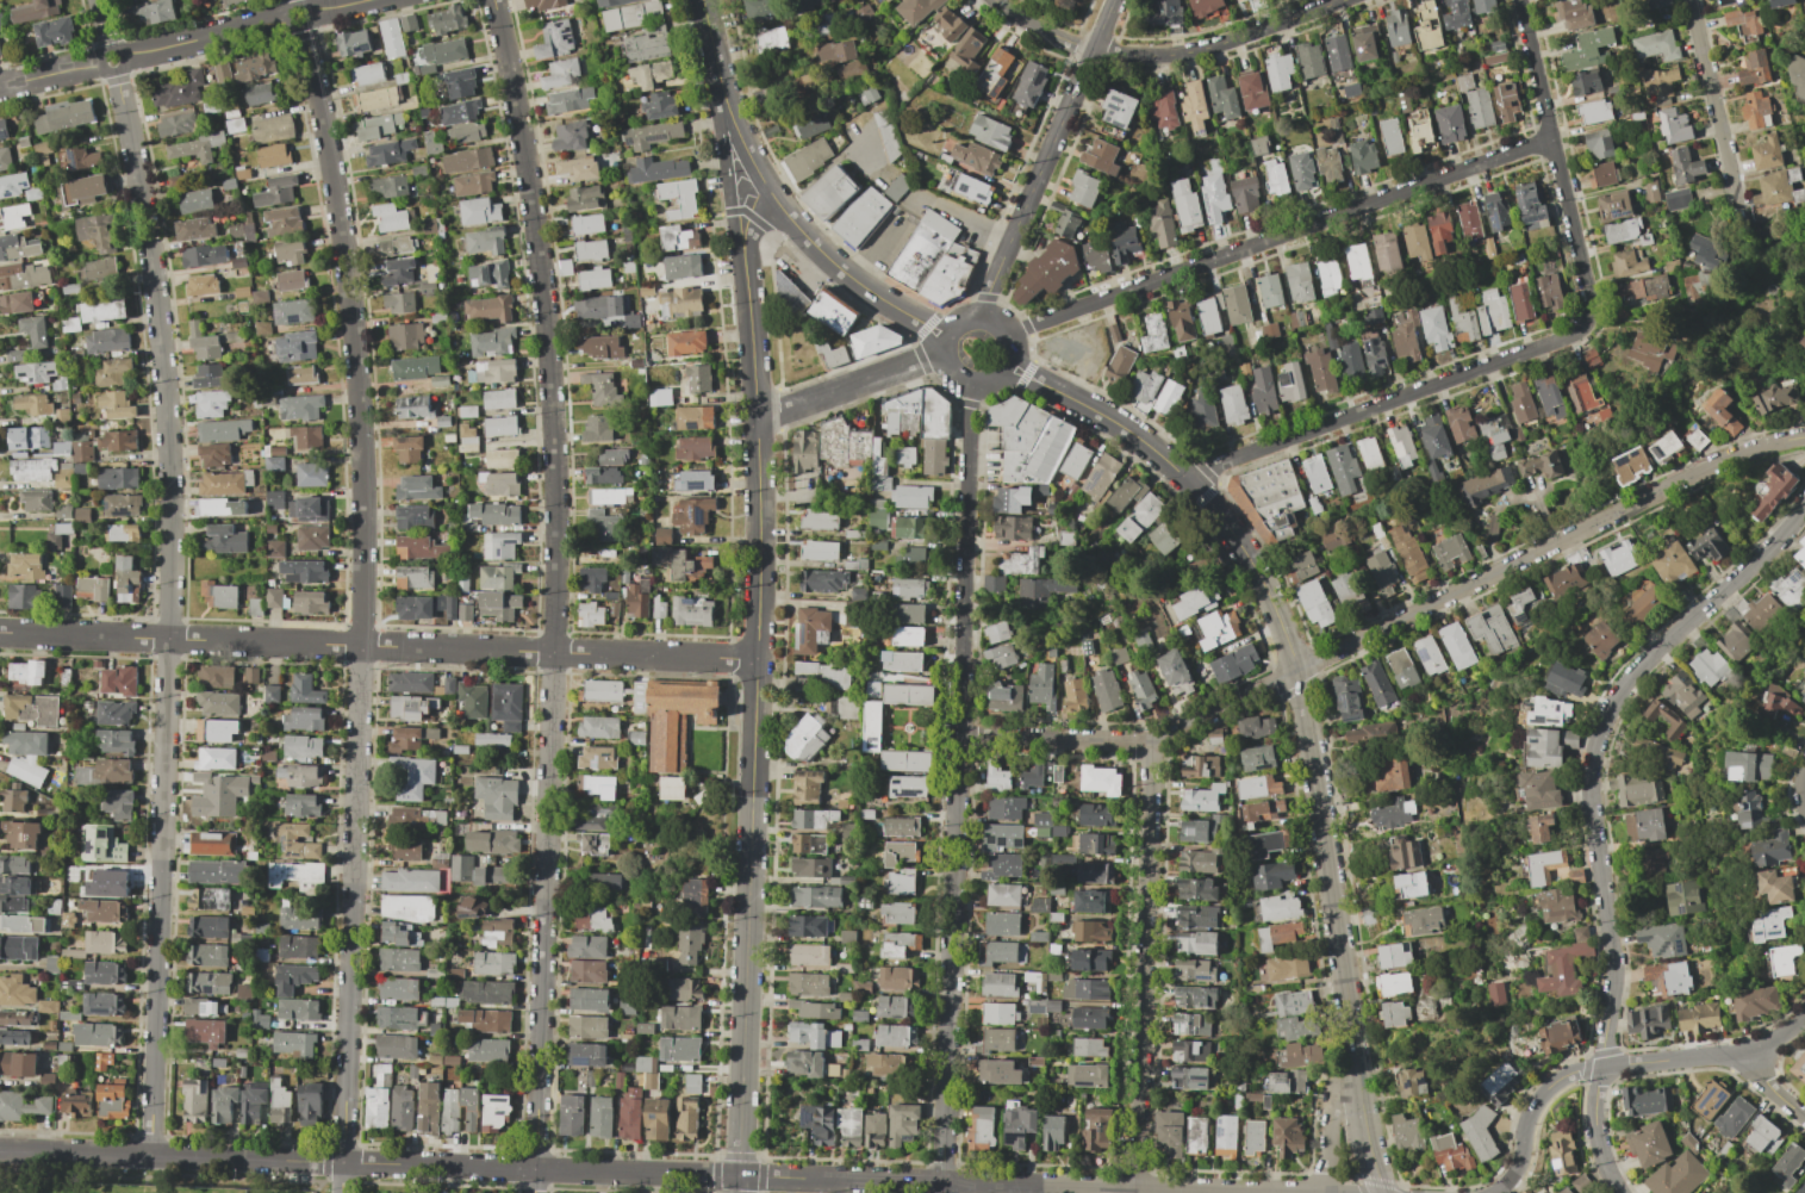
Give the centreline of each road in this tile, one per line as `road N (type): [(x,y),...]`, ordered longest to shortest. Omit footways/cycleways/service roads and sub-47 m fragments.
road 1 (residential): [(961,739),(1153,742),(1713,465),(1804,437)]
road 2 (residential): [(547,905),(558,473),(546,288),(495,0)]
road 3 (residential): [(350,905),(365,476),(354,311),(305,29)]
road 4 (residential): [(163,864),(169,429),(147,219),(118,72)]
road 5 (residential): [(1804,508),(1784,540),(1635,669),(1600,725),(1591,763),(1612,983),(1593,1108),(1618,1192)]
road 6 (residential): [(0,635),(759,659)]
road 7 (residential): [(1194,484),(1230,459),(1576,334),(1589,318),(1592,299),(1520,0)]
road 8 (tertiary): [(1194,484),(1258,572),(1299,686),(1365,1135),(1384,1192)]
road 9 (residential): [(341,1162),(1041,1187)]
road 10 (tertiary): [(753,812),(759,420),(745,235),(761,175)]
road 11 (residential): [(1009,335),(1551,138)]
road 12 (residential): [(964,686),(941,1192)]
road 13 (residential): [(1153,742),(1139,1192)]
road 14 (residential): [(1495,1192),(1517,1166),(1541,1095),(1561,1077),(1760,1045),(1804,1012)]
road 15 (tertiary): [(753,812),(740,1192)]
road 16 (residential): [(1117,0),(984,317)]
road 17 (residential): [(5,1149),(341,1162)]
road 18 (residential): [(163,864),(149,1155)]
road 19 (residential): [(547,905),(537,1192)]
road 20 (residential): [(1095,51),(1189,54),(1343,0)]
road 21 (residential): [(350,905),(341,1162)]
road 22 (residential): [(975,385),(965,609)]
road 23 (tertiary): [(922,322),(839,268),(796,228),(761,175)]
road 24 (residential): [(1688,0),(1732,194)]
road 25 (tertiary): [(759,420),(944,354)]
road 26 (tertiary): [(761,175),(722,91),(703,0)]
road 27 (tertiary): [(1194,484),(1150,445),(1048,386)]
road 28 (residential): [(126,56),(291,20)]
road 29 (residential): [(1041,1187),(1208,1192)]

